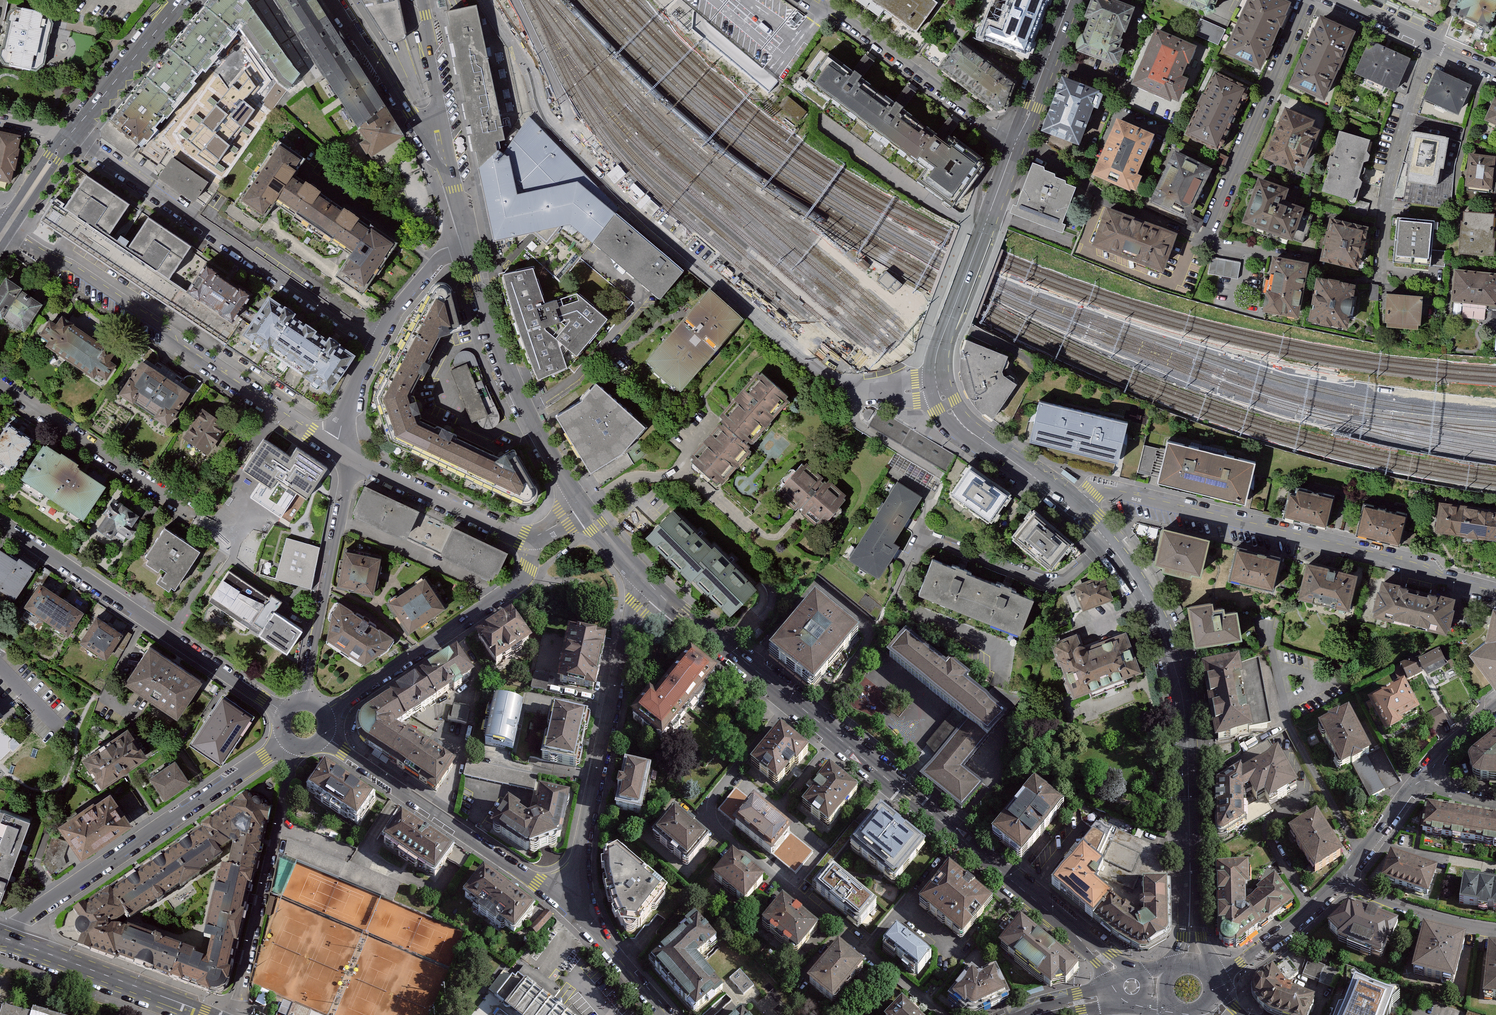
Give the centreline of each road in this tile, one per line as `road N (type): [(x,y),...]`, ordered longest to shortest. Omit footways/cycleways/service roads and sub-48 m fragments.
road 1 (residential): [(938,387),(869,389),(827,378),(632,212),(545,116),(517,44)]
road 2 (residential): [(326,716),(521,583),(530,568),(529,544),(341,450)]
road 3 (residential): [(792,701),(716,796),(714,822),(942,1014)]
road 4 (tertiary): [(1107,540),(1159,624),(1183,701),(1192,964)]
road 5 (residential): [(1075,508),(1091,490),(1113,494),(1413,565),(1495,594)]
road 6 (tertiary): [(1122,973),(792,701)]
road 7 (residential): [(7,232),(341,450)]
road 8 (tertiary): [(642,575),(545,446),(493,335),(470,247)]
road 9 (residential): [(375,344),(69,138)]
road 10 (residential): [(286,742),(0,938)]
road 11 (residential): [(283,713),(0,520)]
road 12 (residential): [(576,892),(642,575)]
road 13 (residential): [(1311,0),(1210,233),(1215,249),(1244,255)]
road 14 (residential): [(1435,46),(1391,177),(1383,280),(1392,292),(1435,297)]
road 15 (residential): [(324,737),(522,877),(576,892)]
road 16 (residential): [(294,747),(236,1014)]
road 17 (tertiary): [(1018,142),(942,338),(938,387)]
road 18 (residential): [(341,450),(348,475),(343,516),(302,701)]
road 19 (residential): [(816,0),(1018,142)]
road 20 (residential): [(0,385),(194,514)]
road 21 (secondary): [(0,938),(204,1014)]
road 22 (residential): [(335,0),(450,172)]
road 23 (residential): [(925,538),(1048,581),(1107,540)]
road 24 (tertiary): [(792,701),(642,575)]
road 25 (tertiary): [(938,387),(943,404),(983,441),(1075,508)]
road 26 (secondary): [(186,0),(69,138)]
road 27 (tertiary): [(450,172),(423,0)]
road 28 (residential): [(1343,880),(1214,984)]
road 29 (residential): [(1343,880),(1418,912),(1495,930)]
road 30 (residential): [(576,892),(585,918),(666,1014)]
road 31 (tertiary): [(1070,0),(1018,142)]
road 32 (residential): [(470,247),(434,263),(375,344)]
road 33 (residential): [(1374,841),(1495,868)]

